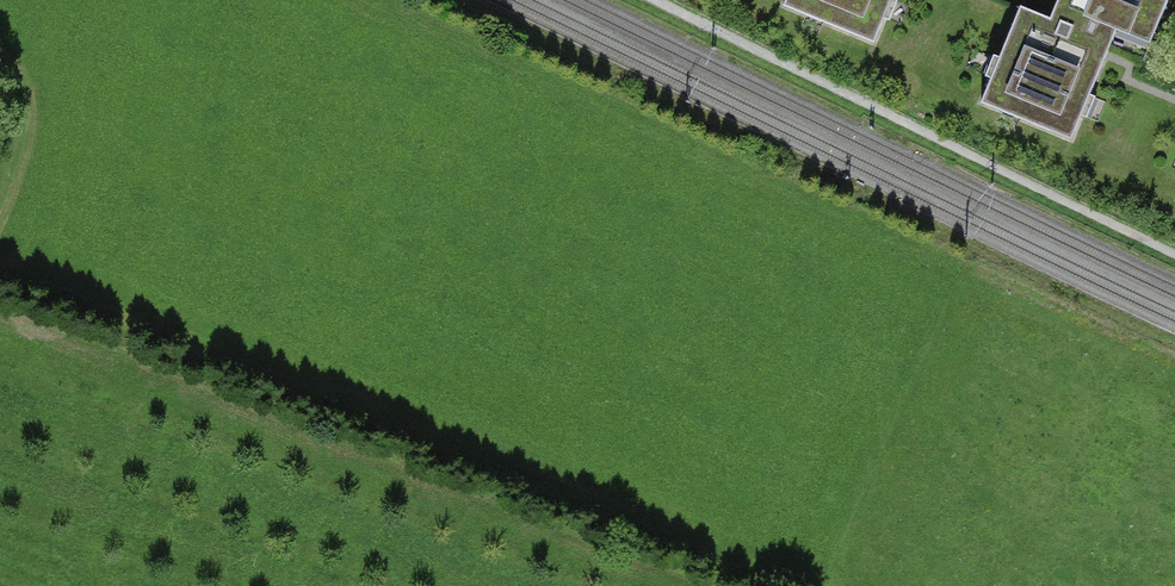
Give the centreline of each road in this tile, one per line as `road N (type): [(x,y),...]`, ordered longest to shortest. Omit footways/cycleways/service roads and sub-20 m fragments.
road 1 (motorway): [(575,0),(563,291),(525,585)]
road 2 (motorway): [(710,585),(725,361),(724,0)]
road 3 (track): [(1174,256),(655,0)]
road 4 (track): [(0,19),(51,42),(0,159)]

